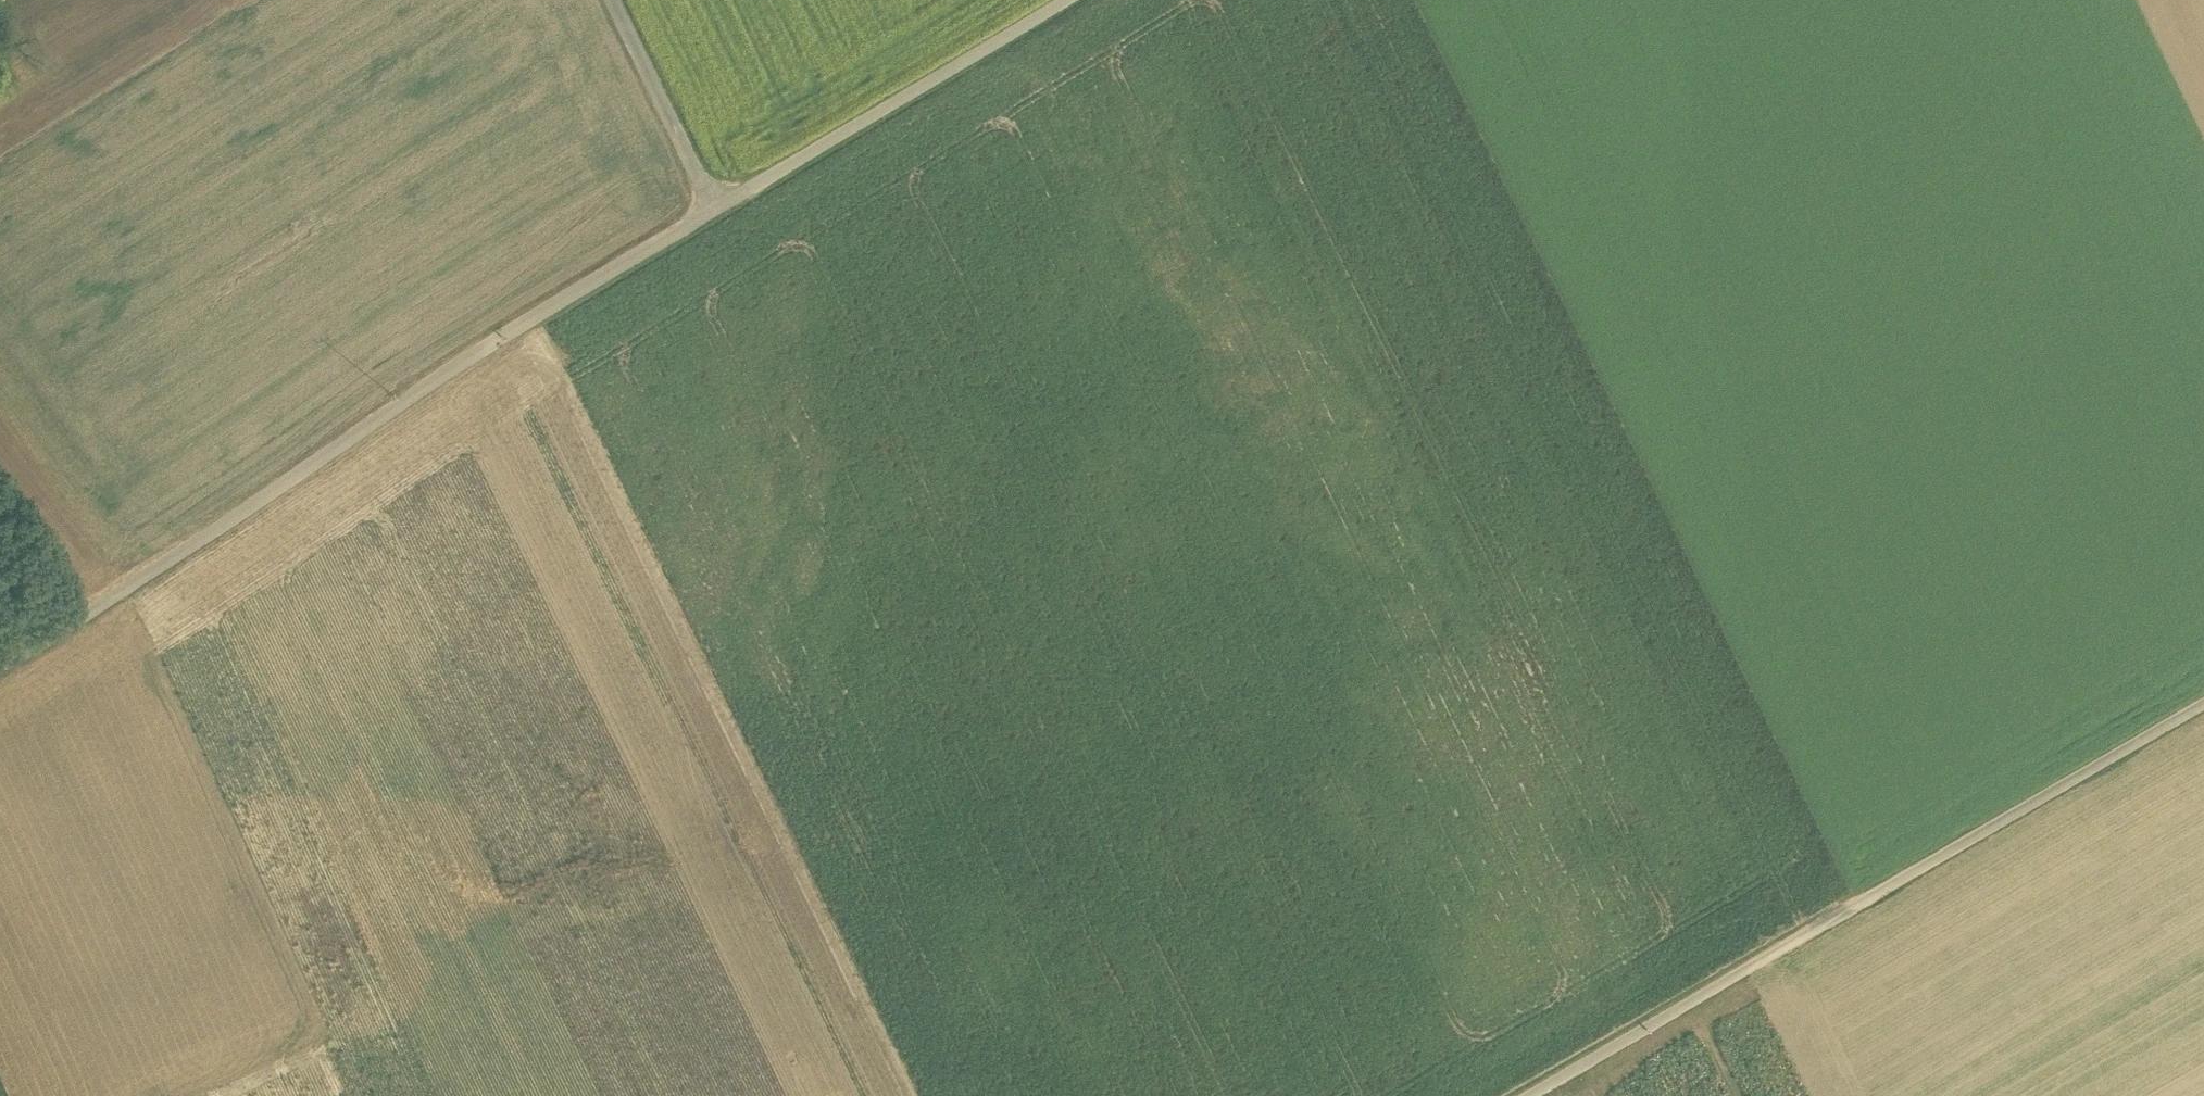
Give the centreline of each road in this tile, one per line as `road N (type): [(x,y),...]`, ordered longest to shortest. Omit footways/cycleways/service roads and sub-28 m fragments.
road 1 (unclassified): [(0,664),(714,207),(1058,0)]
road 2 (track): [(2203,703),(1529,1095)]
road 3 (track): [(714,207),(613,0)]

